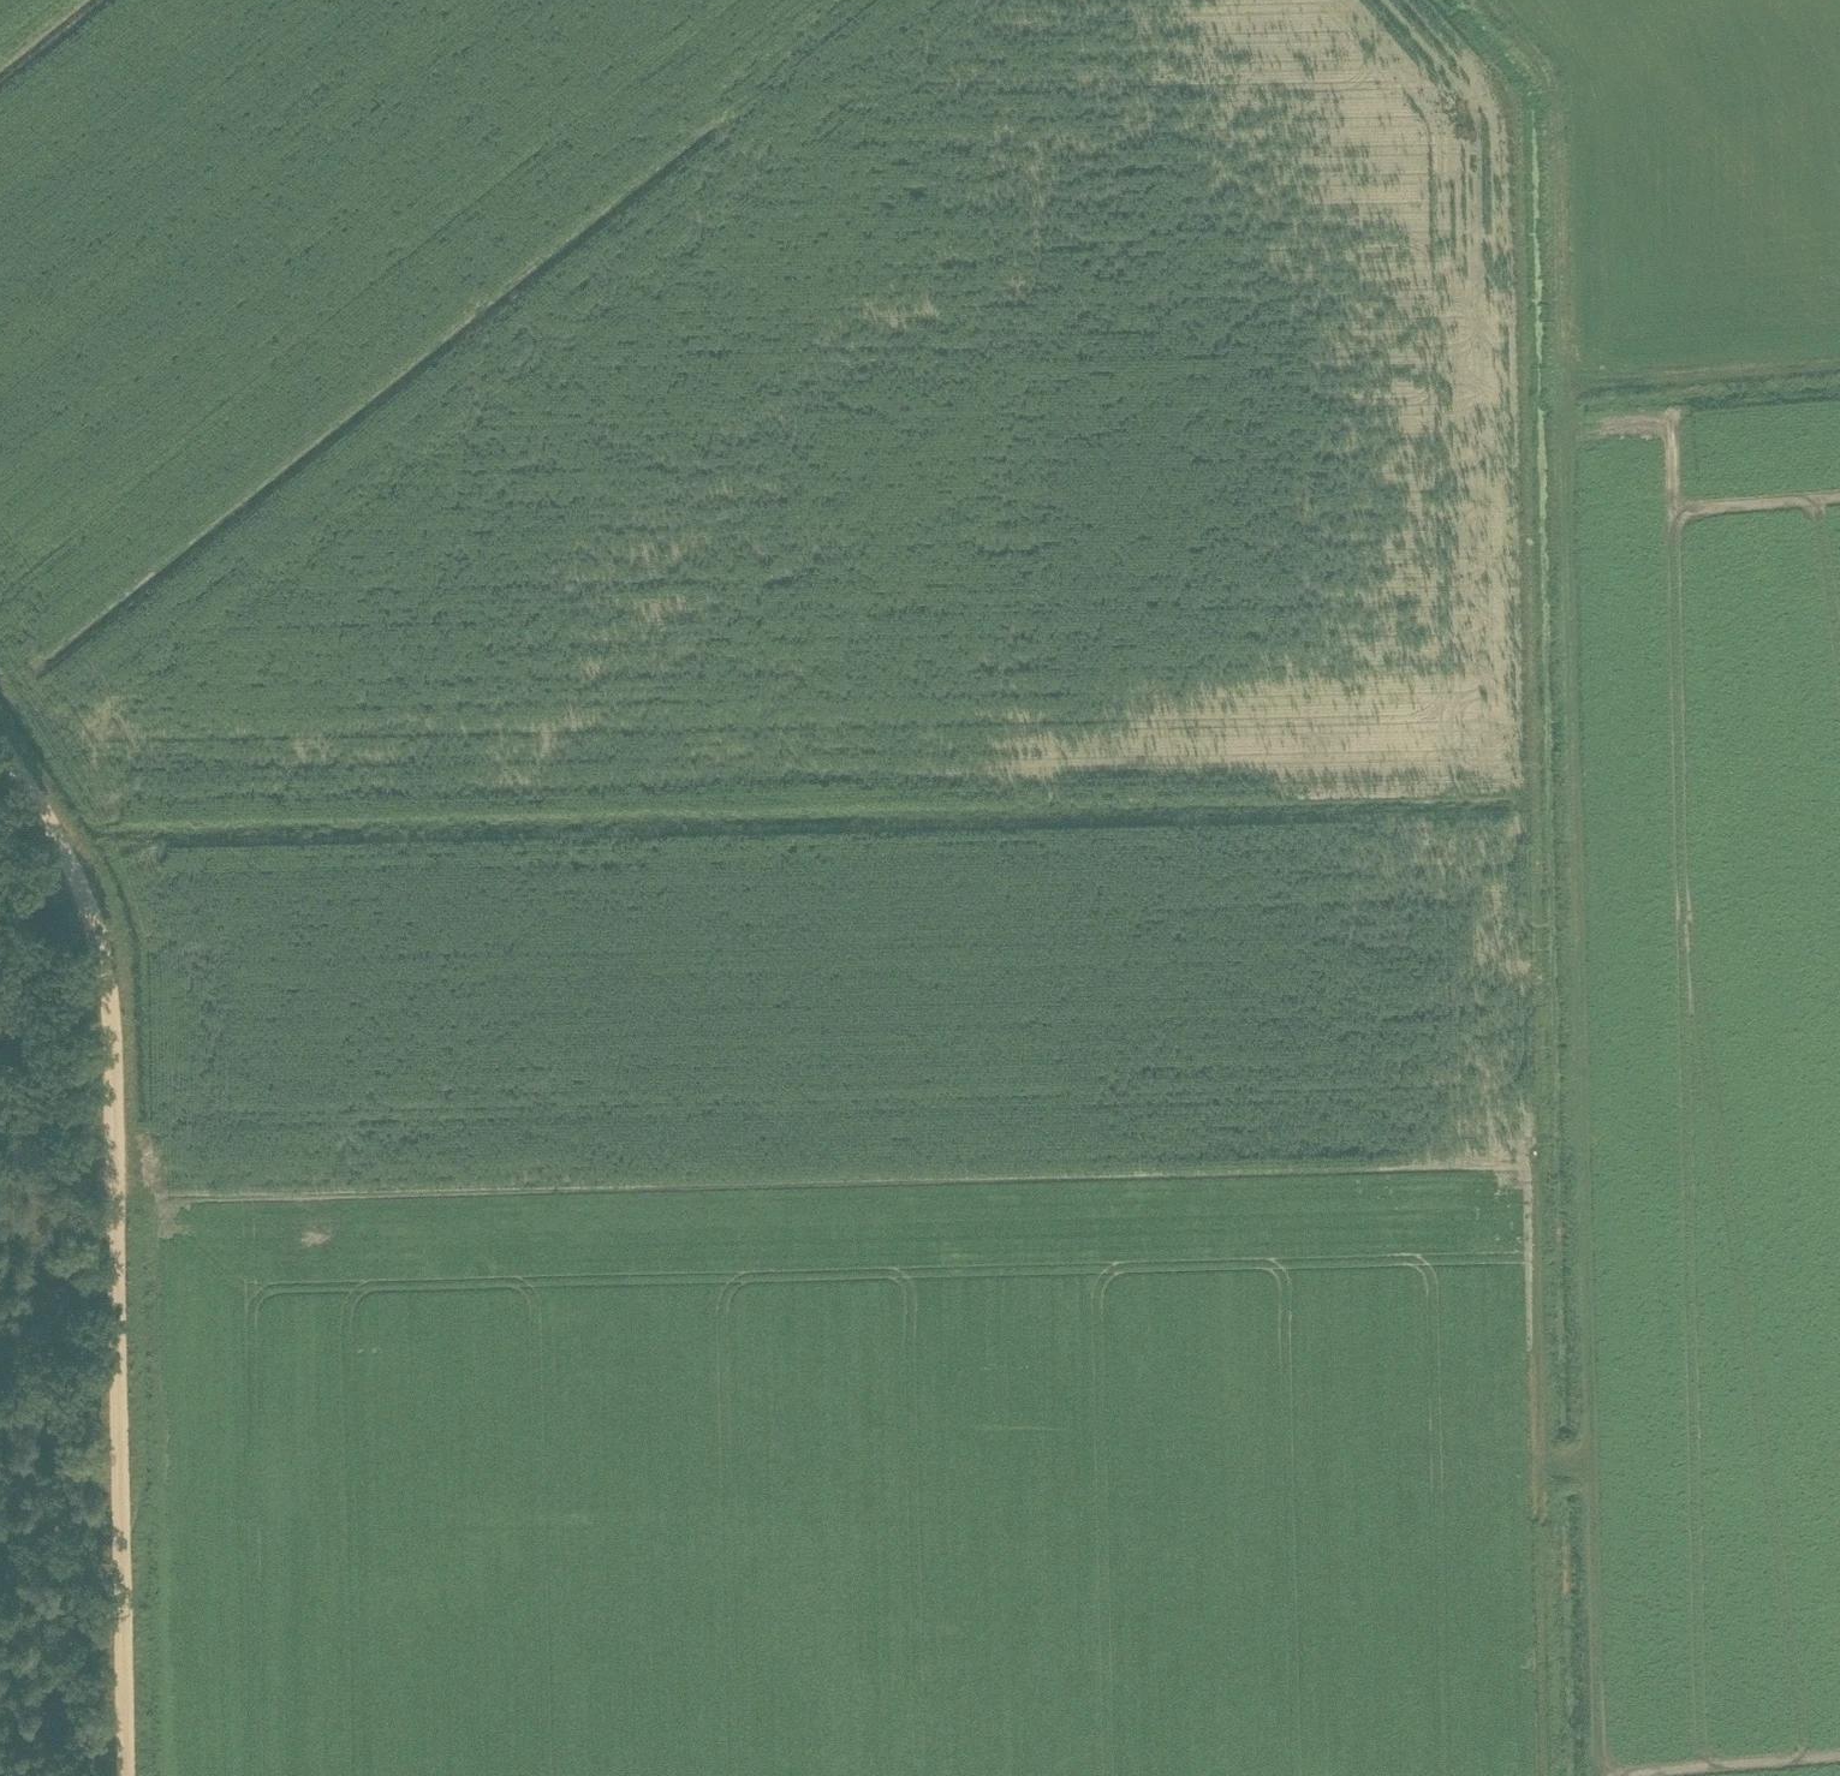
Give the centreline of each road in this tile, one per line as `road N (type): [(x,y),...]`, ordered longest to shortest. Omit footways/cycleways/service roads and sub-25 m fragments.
road 1 (track): [(0,740),(82,868),(110,959),(121,1061),(130,1775)]

